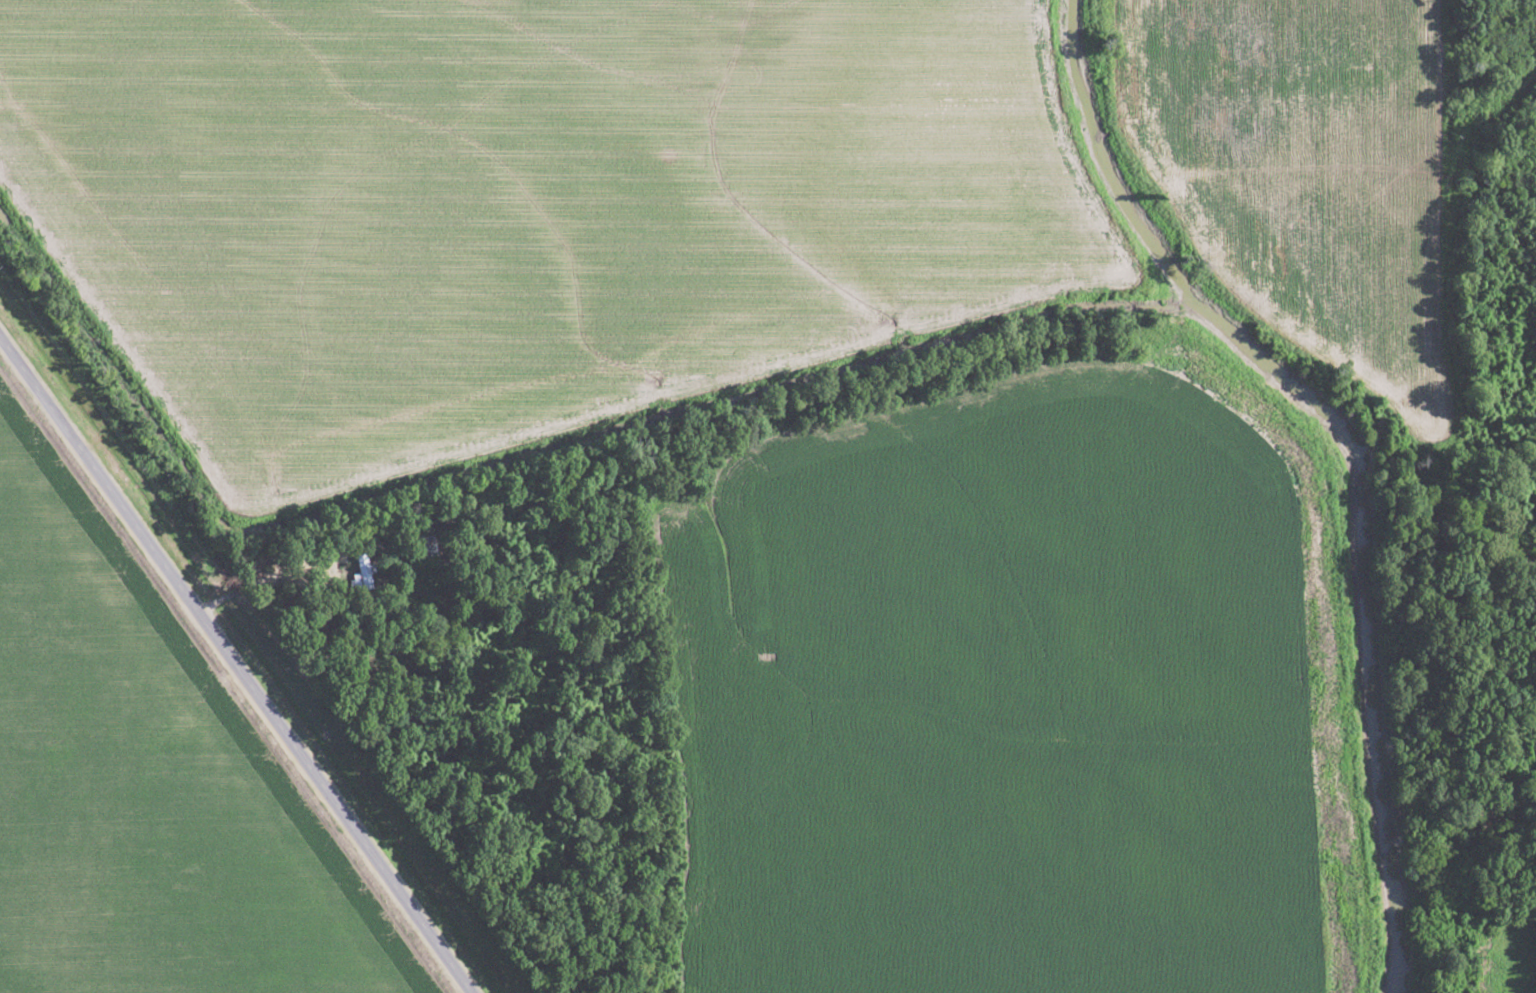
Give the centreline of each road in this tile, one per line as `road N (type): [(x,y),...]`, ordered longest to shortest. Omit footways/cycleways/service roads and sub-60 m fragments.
road 1 (secondary): [(469,992),(0,340)]
road 2 (track): [(1126,0),(1135,88),(1153,145),(1195,221),(1245,284)]

